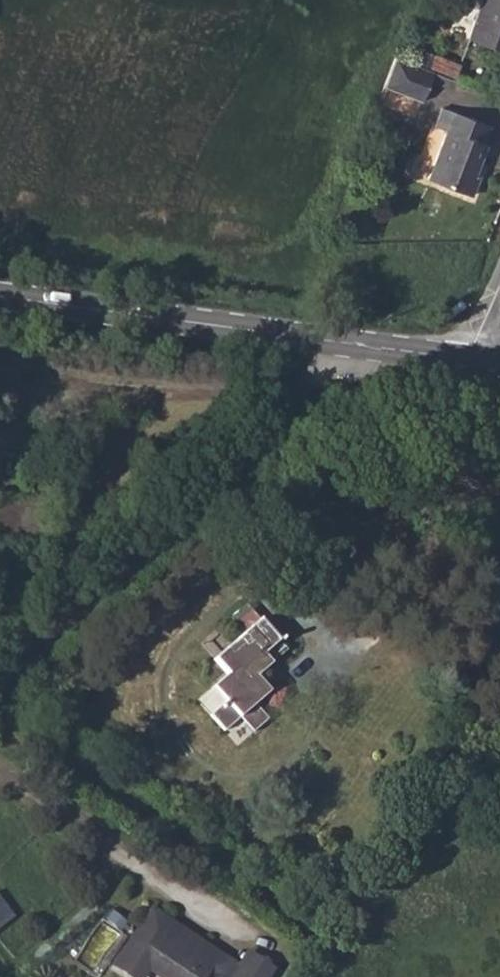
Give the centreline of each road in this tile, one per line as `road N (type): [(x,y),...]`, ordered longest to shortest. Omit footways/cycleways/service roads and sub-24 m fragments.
road 1 (track): [(0,357),(41,374),(159,395),(323,381),(397,449),(441,517),(437,591),(325,690)]
road 2 (track): [(0,701),(303,406),(342,344)]
road 3 (secondary): [(479,359),(0,301)]
road 4 (track): [(278,955),(180,898),(0,762)]

